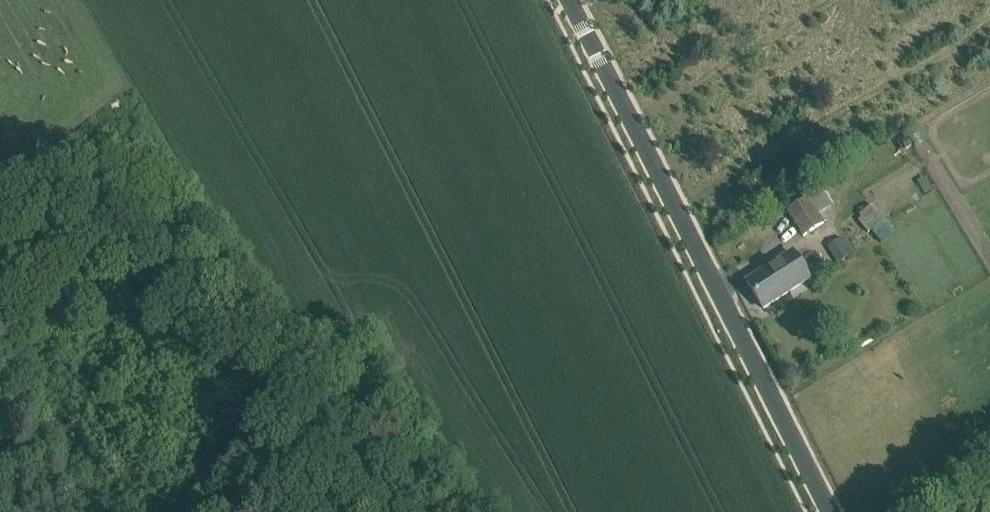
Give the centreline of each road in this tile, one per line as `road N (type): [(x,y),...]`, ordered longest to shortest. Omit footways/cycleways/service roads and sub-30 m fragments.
road 1 (unclassified): [(831,511),(569,0)]

